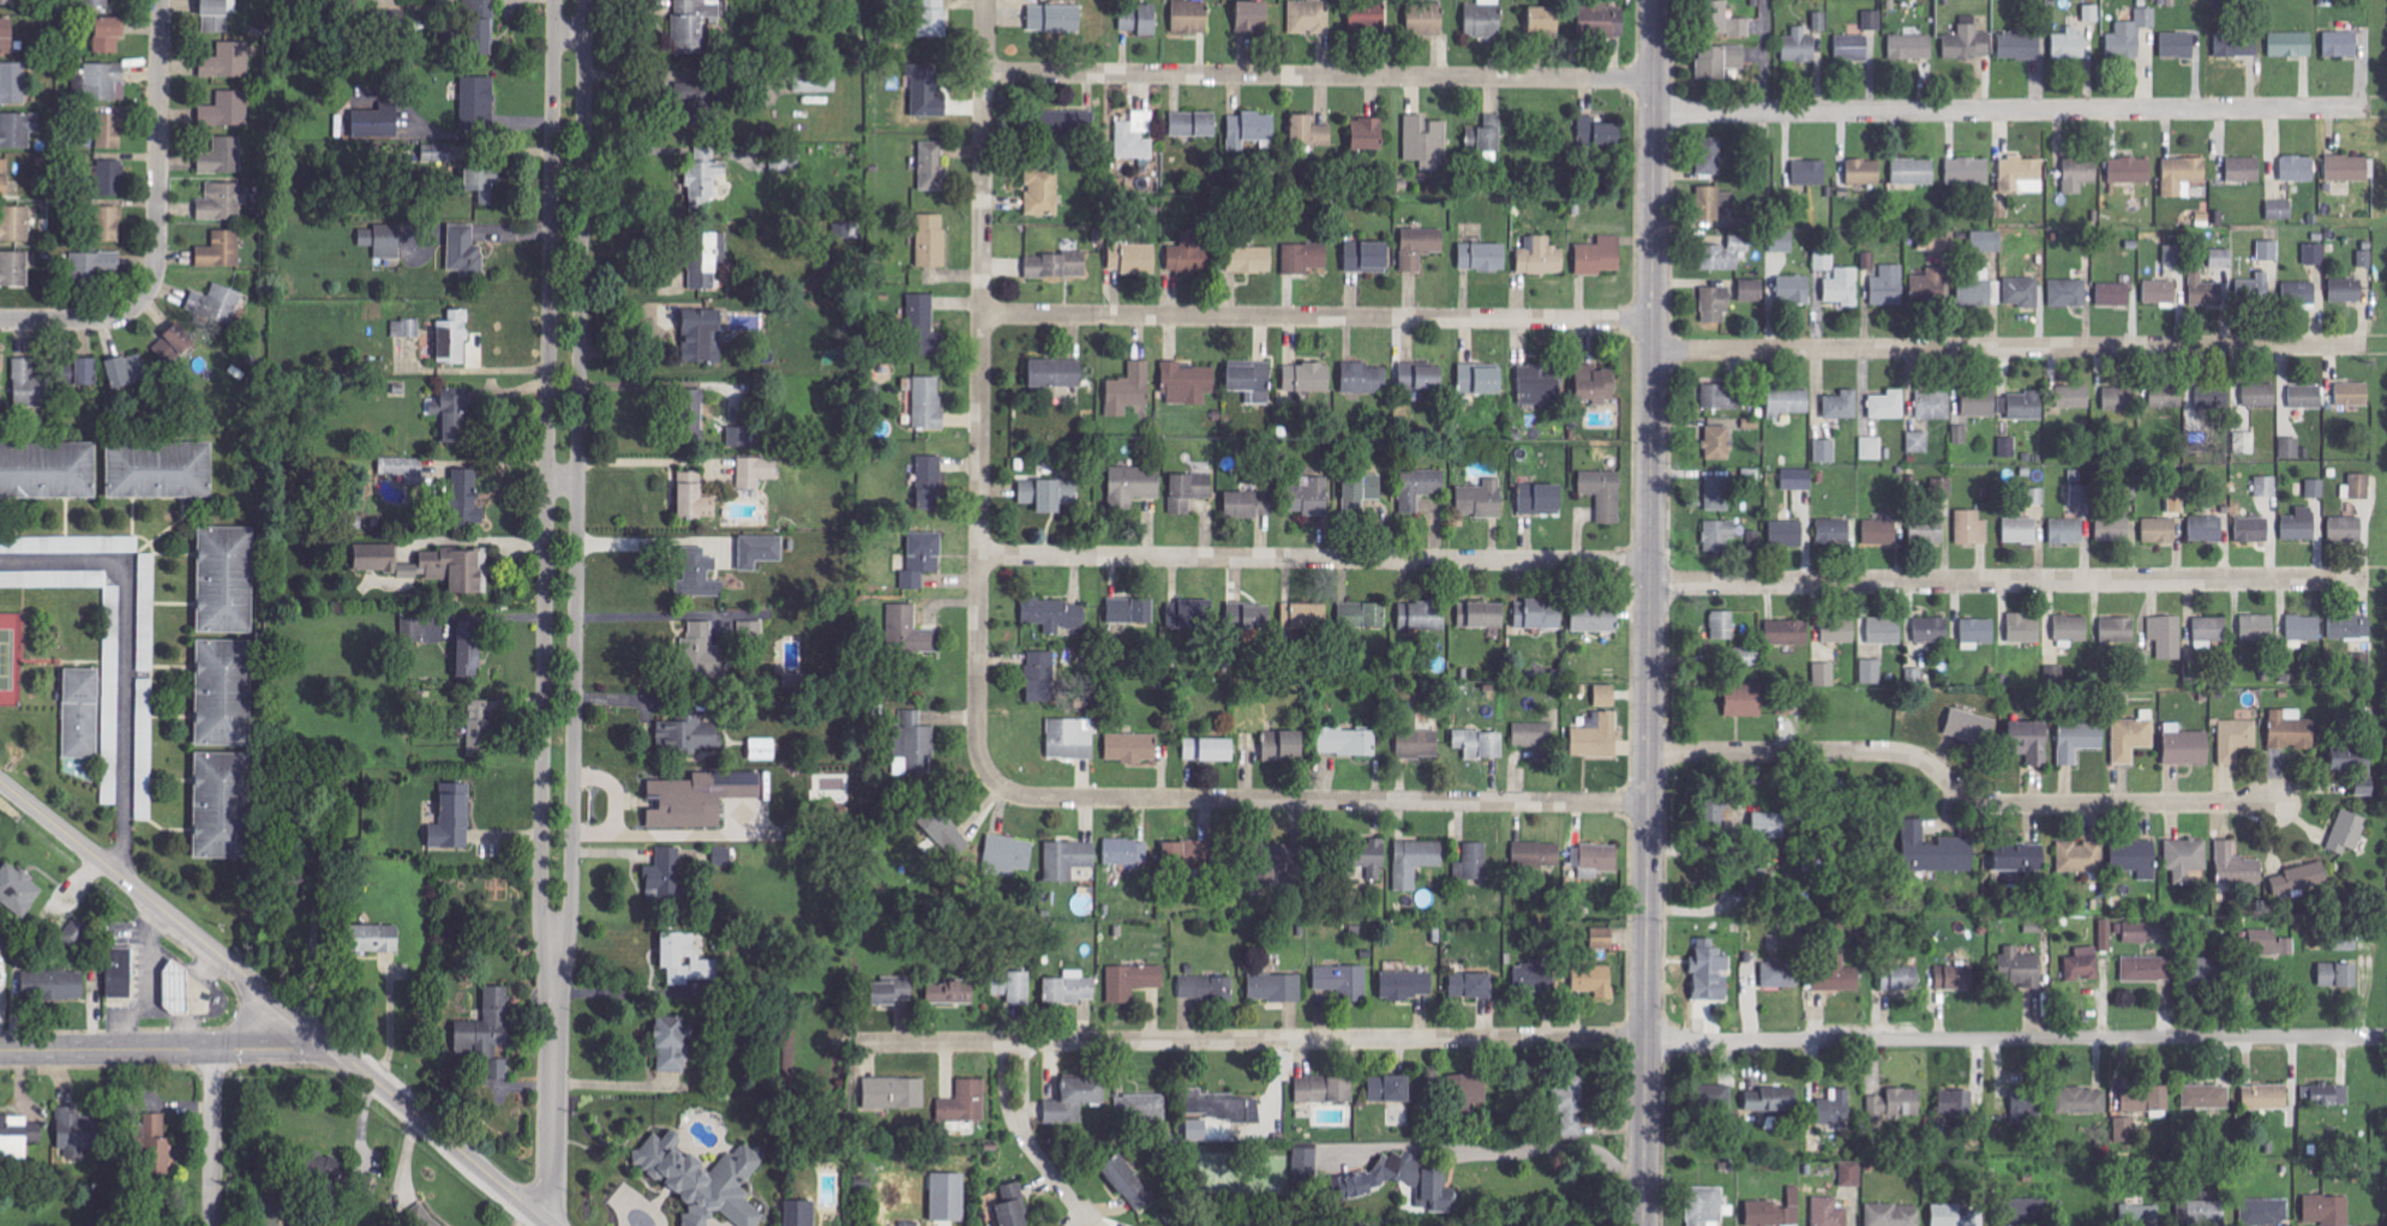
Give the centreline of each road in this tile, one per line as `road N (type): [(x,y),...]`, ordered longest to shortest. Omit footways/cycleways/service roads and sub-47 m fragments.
road 1 (residential): [(2386,1037),(857,1044)]
road 2 (tertiary): [(1655,0),(1640,1225)]
road 3 (residential): [(536,1214),(552,1174),(556,964),(572,918),(586,0)]
road 4 (residential): [(555,0),(540,906),(556,964)]
road 5 (residential): [(1000,787),(978,744),(985,0)]
road 6 (residential): [(1648,585),(2369,579)]
road 7 (residential): [(1653,114),(2371,107)]
road 8 (residential): [(1650,351),(2368,347)]
road 9 (residential): [(984,74),(1654,80)]
road 10 (residential): [(979,557),(1648,563)]
road 11 (residential): [(982,314),(1650,321)]
road 12 (residential): [(1000,787),(1061,799),(1645,804)]
road 13 (residential): [(1645,753),(1905,755),(1979,805),(2271,804)]
road 14 (secondary): [(335,1050),(0,781)]
road 15 (tertiary): [(0,1051),(335,1050)]
road 16 (residential): [(161,0),(151,282)]
road 17 (secondary): [(551,1225),(335,1050)]
road 18 (residential): [(1090,1225),(1022,1132),(1015,1042)]
road 19 (residential): [(214,1050),(213,1225)]
road 20 (residential): [(0,320),(112,319),(138,306),(151,282)]

